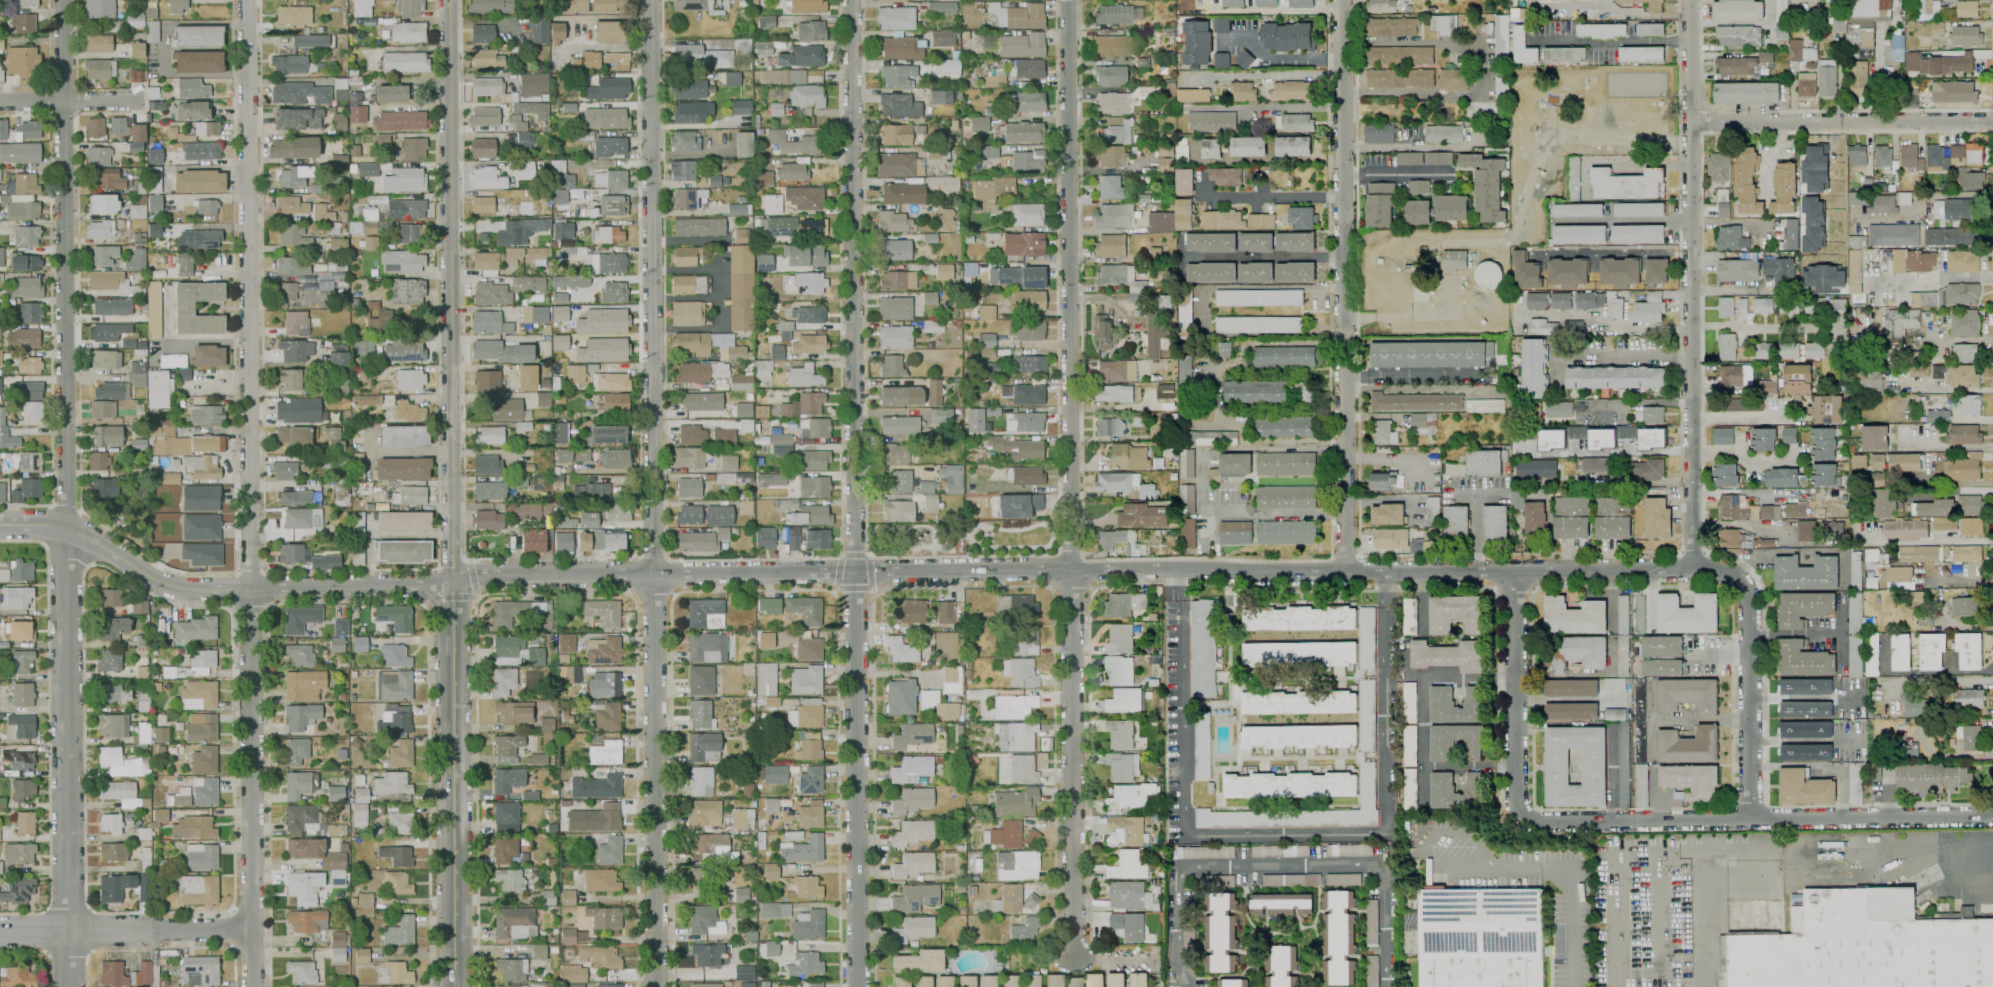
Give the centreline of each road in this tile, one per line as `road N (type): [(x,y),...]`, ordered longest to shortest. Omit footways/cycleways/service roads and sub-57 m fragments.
road 1 (residential): [(1692,568),(854,569),(193,589),(149,576),(67,528),(0,524)]
road 2 (residential): [(851,0),(859,986)]
road 3 (residential): [(246,0),(253,986)]
road 4 (residential): [(648,0),(655,986)]
road 5 (residential): [(455,986),(450,0)]
road 6 (residential): [(64,0),(68,986)]
road 7 (residential): [(1068,0),(1074,957)]
road 8 (residential): [(1182,572),(1183,831),(1192,836),(1381,831),(1381,572)]
road 9 (residential): [(1514,573),(1522,816),(1542,822),(1992,814)]
road 10 (residential): [(1343,0),(1347,572)]
road 11 (residential): [(1691,123),(1692,568)]
road 12 (residential): [(1992,121),(1691,123)]
road 13 (residential): [(1692,568),(1728,573),(1748,590),(1750,818)]
road 14 (residential): [(252,929),(0,931)]
road 15 (residential): [(140,100),(0,101)]
road 16 (residential): [(1344,58),(1266,57),(1251,40),(1218,39)]
road 17 (residential): [(1692,485),(1564,487)]
road 18 (residential): [(1691,0),(1691,123)]

